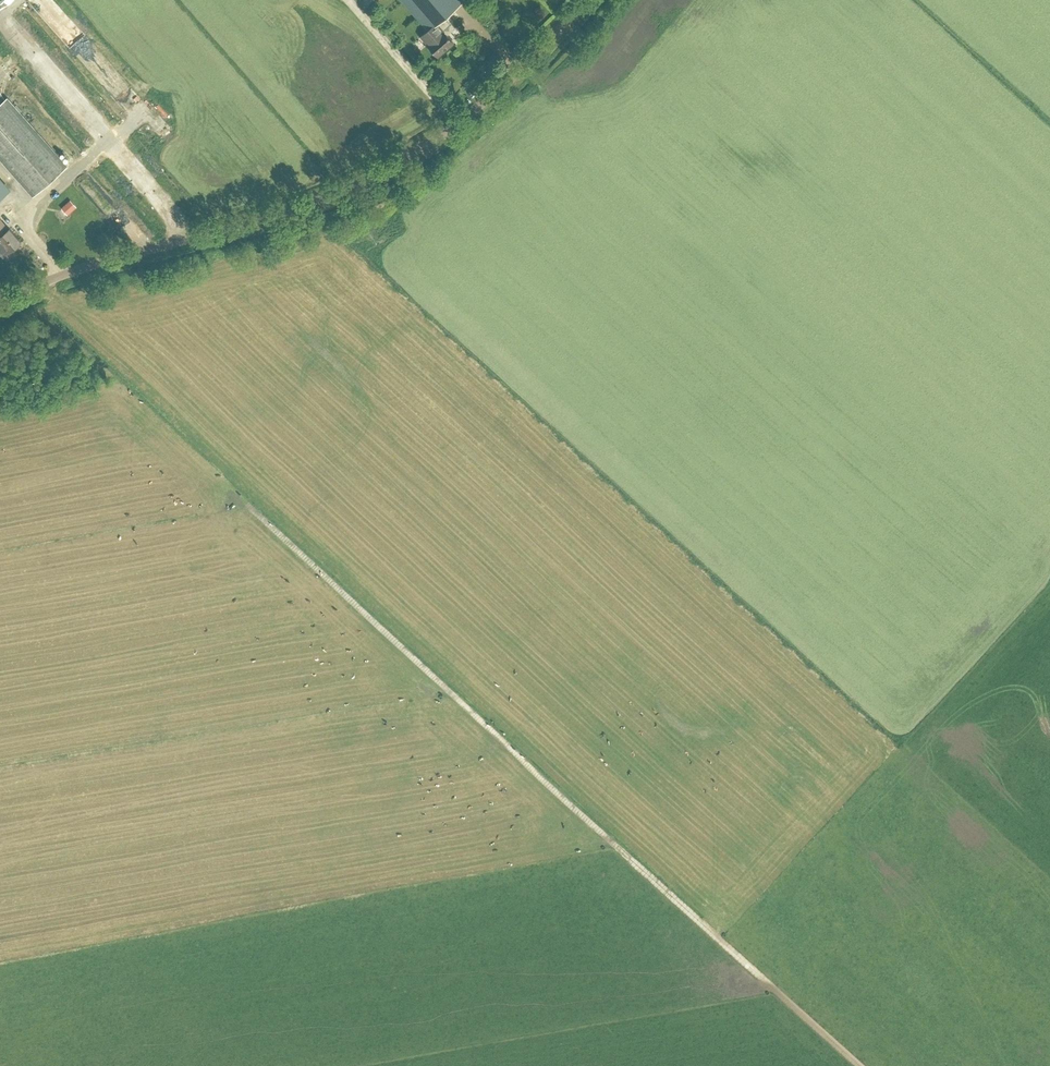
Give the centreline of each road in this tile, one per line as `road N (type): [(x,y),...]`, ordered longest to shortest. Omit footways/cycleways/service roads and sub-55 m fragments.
road 1 (unclassified): [(0,305),(89,265),(255,221),(367,176),(440,133),(518,70),(582,0)]

